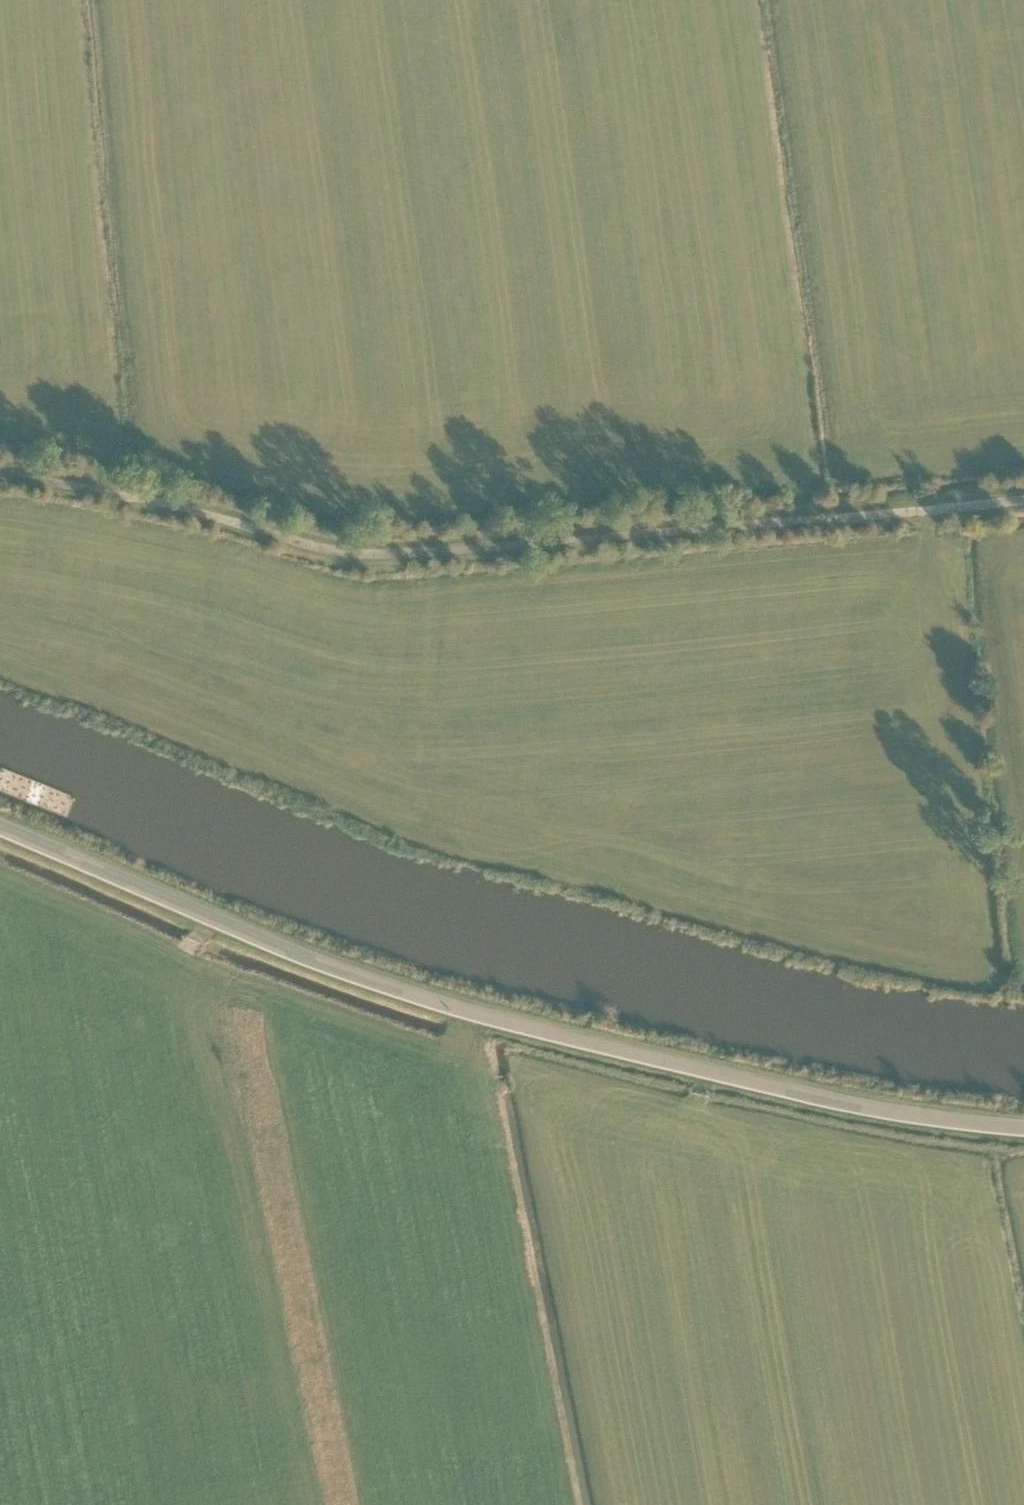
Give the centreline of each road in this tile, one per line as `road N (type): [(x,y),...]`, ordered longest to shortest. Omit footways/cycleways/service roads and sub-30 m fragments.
road 1 (tertiary): [(0,832),(313,964),(448,1010),(788,1095),(1023,1133)]

